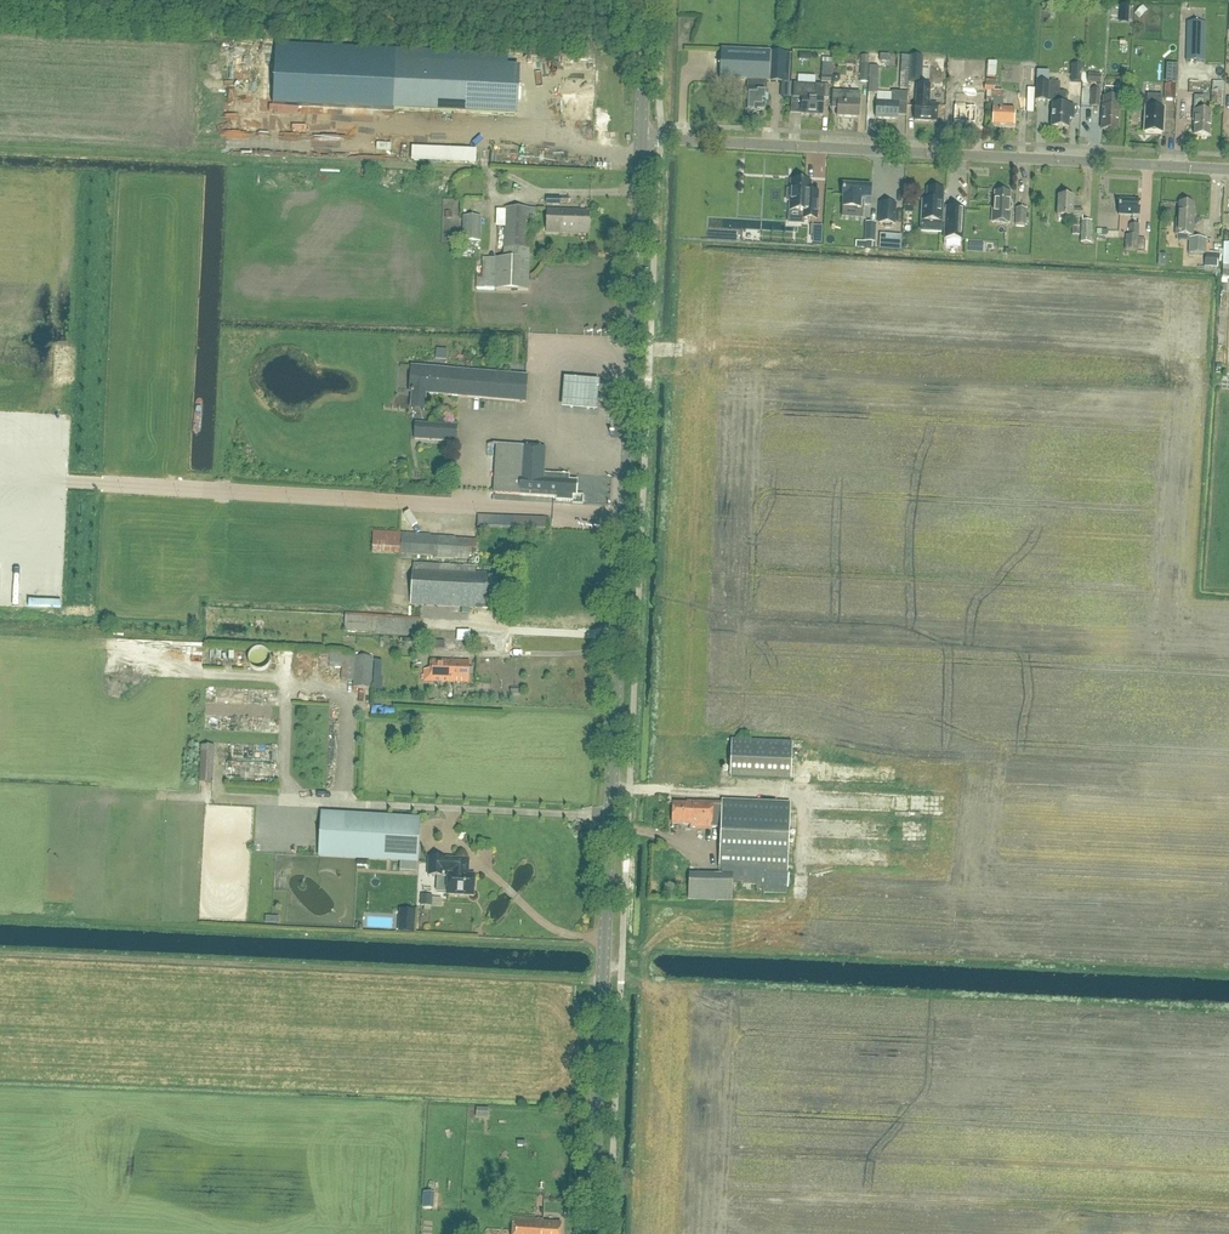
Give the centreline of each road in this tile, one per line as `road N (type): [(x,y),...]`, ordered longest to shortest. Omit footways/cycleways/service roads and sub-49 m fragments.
road 1 (secondary): [(590,1233),(641,140)]
road 2 (track): [(604,983),(0,955)]
road 3 (unclassified): [(1228,170),(641,140)]
road 4 (secondary): [(641,140),(646,0)]

